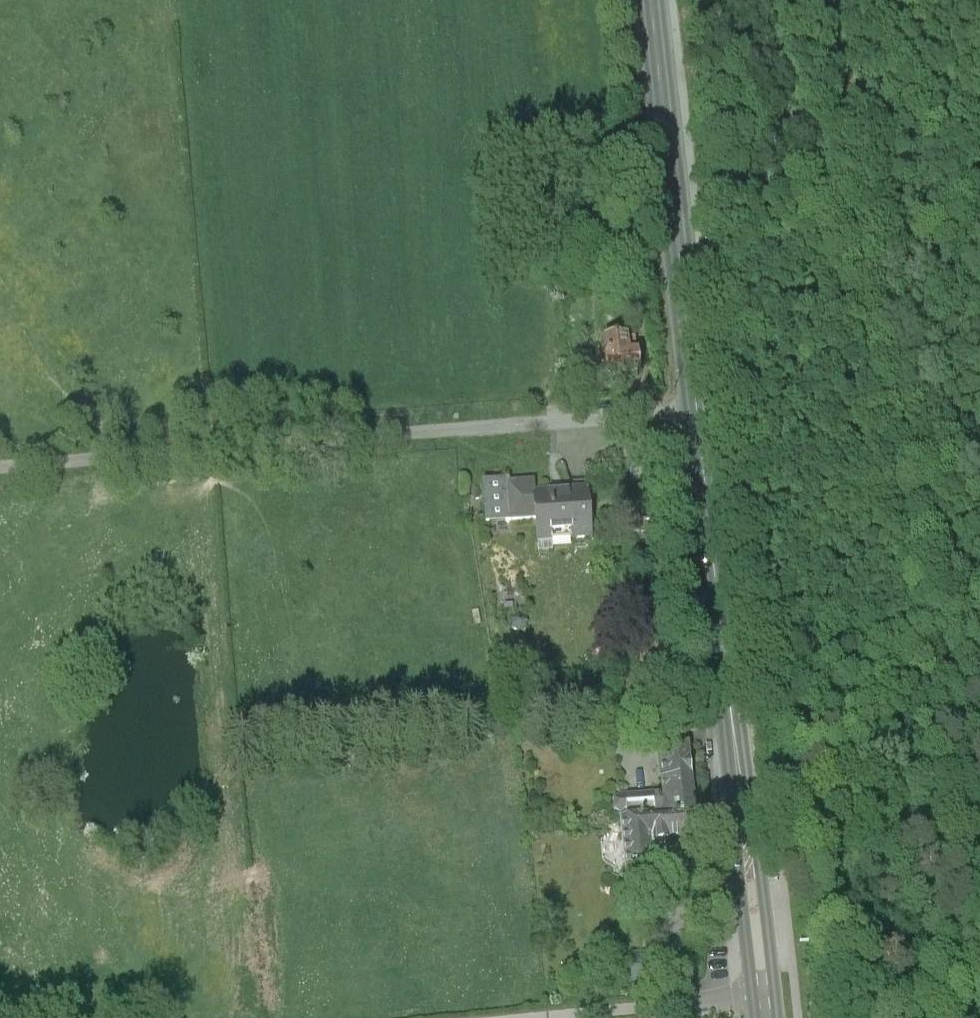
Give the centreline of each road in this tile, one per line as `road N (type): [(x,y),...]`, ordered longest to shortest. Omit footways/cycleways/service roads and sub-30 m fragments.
road 1 (primary): [(765,1017),(651,0)]

